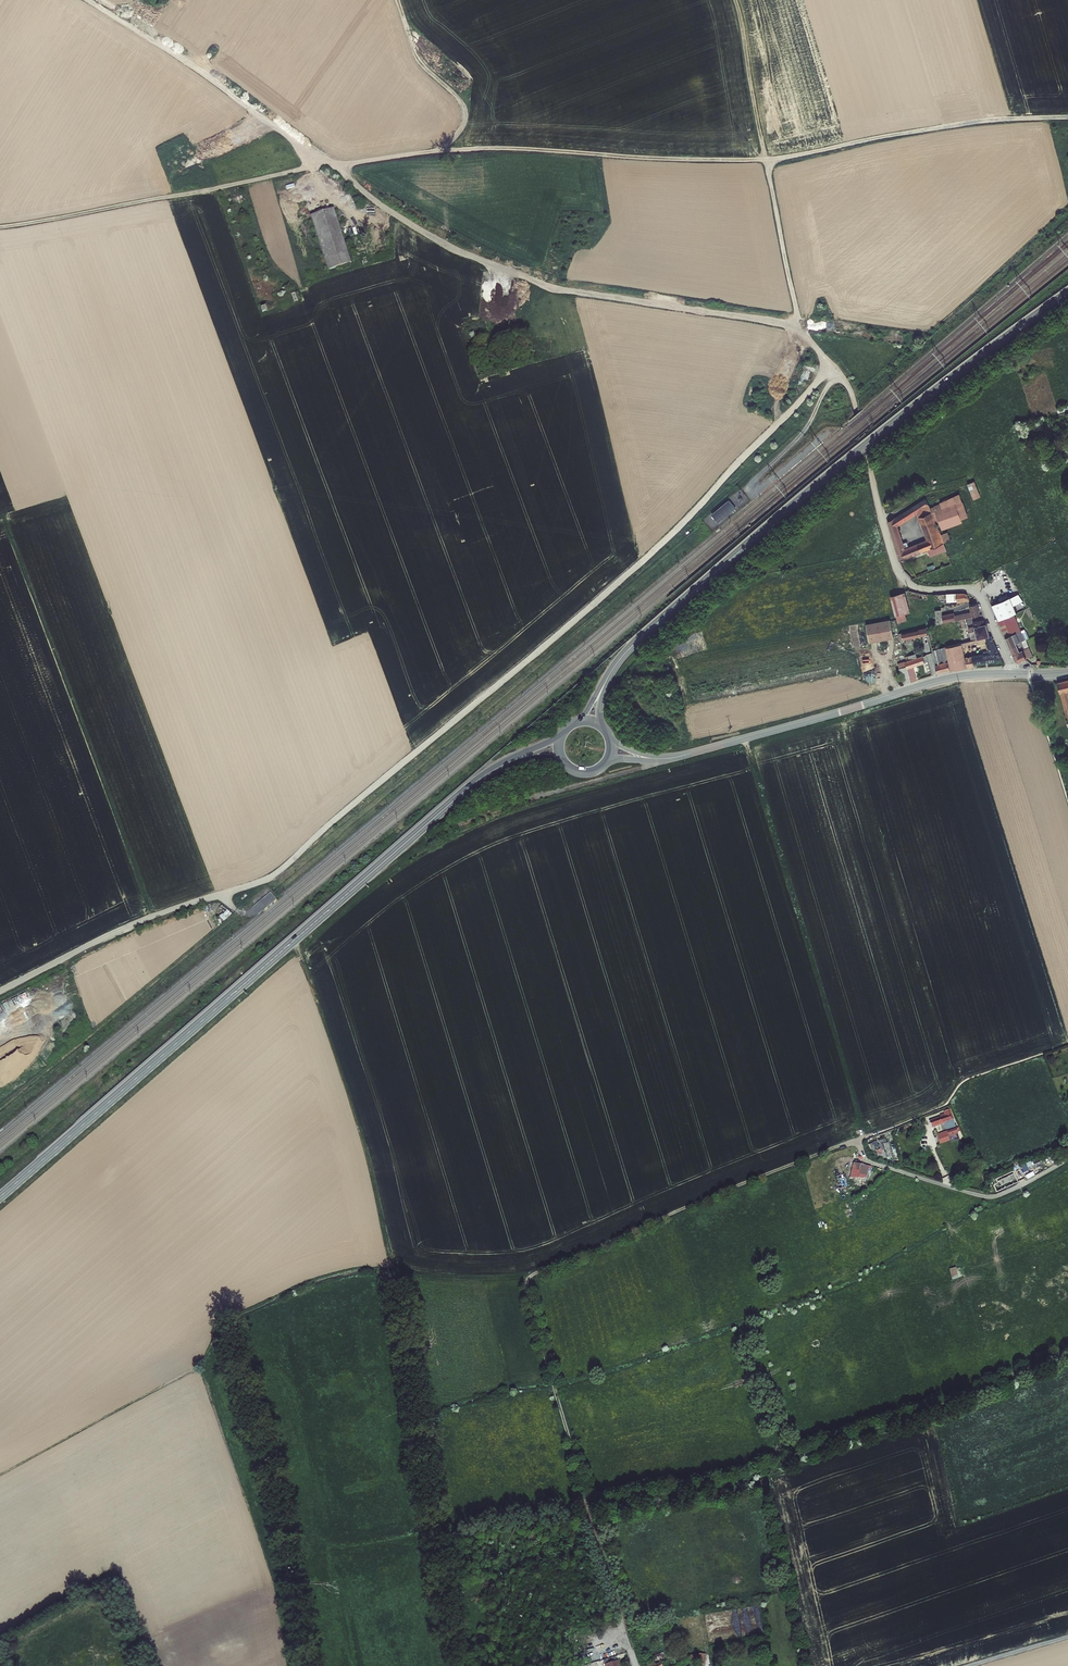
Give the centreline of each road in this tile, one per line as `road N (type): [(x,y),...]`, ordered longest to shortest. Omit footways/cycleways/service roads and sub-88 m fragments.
road 1 (track): [(0,227),(413,154),(541,150),(762,161),(946,126),(1067,117)]
road 2 (track): [(801,328),(563,290),(476,259),(406,222),(189,62),(90,0)]
road 3 (track): [(830,364),(631,570),(262,881)]
road 4 (secondary): [(502,765),(0,1197)]
road 5 (track): [(588,1511),(528,1278),(858,1138),(860,1150)]
road 6 (secondary): [(606,681),(633,645),(795,504),(1067,293)]
road 7 (track): [(295,940),(361,1132),(392,1261),(417,1274),(528,1278)]
road 8 (tertiary): [(1015,674),(947,678),(659,758)]
road 9 (track): [(801,328),(731,0)]
road 10 (residential): [(1015,674),(976,593),(920,588),(899,572),(866,457)]
road 11 (unclassified): [(262,881),(135,924),(0,991)]
road 12 (residential): [(860,1150),(873,1164),(990,1197),(1067,1159)]
road 13 (unclassified): [(866,457),(849,390),(801,328)]

